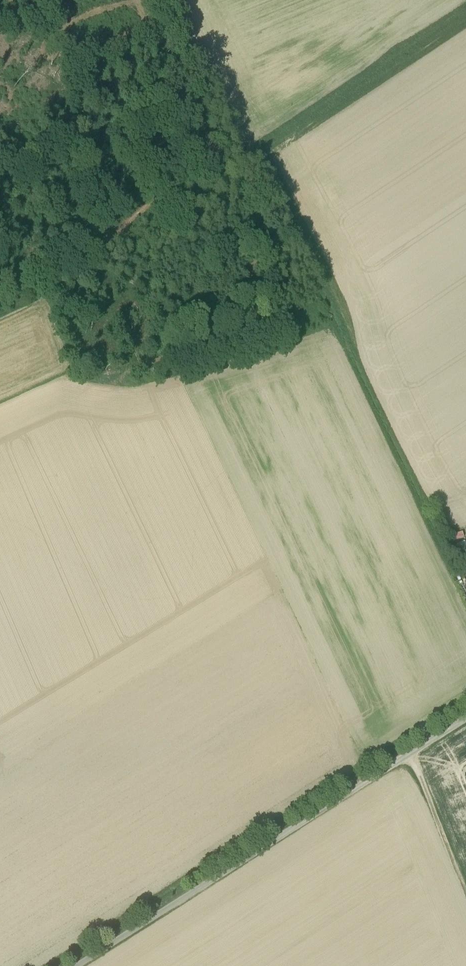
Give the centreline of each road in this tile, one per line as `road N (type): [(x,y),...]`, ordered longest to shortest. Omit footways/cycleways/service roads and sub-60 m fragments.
road 1 (unclassified): [(465,719),(77,965)]
road 2 (track): [(410,753),(465,892)]

